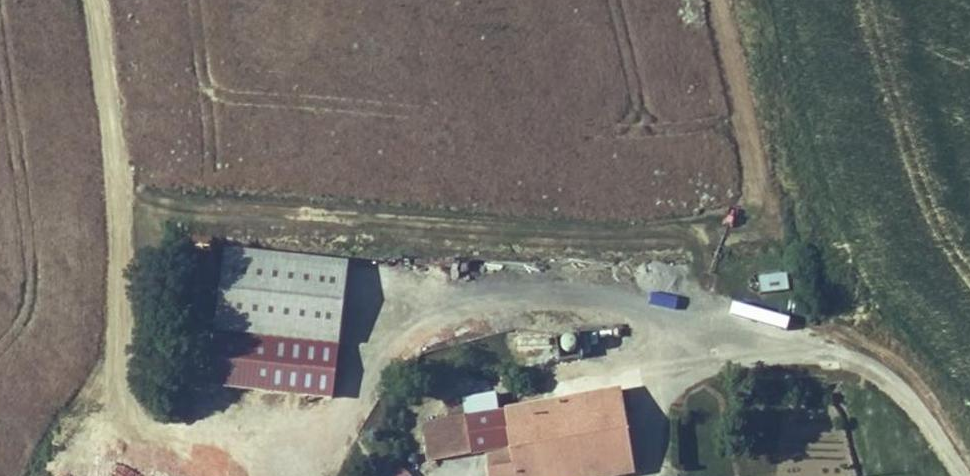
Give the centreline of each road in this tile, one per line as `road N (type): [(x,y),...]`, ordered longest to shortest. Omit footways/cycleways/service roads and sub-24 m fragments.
road 1 (track): [(715,320),(699,242),(670,231),(547,231),(163,202),(127,168),(98,0)]

